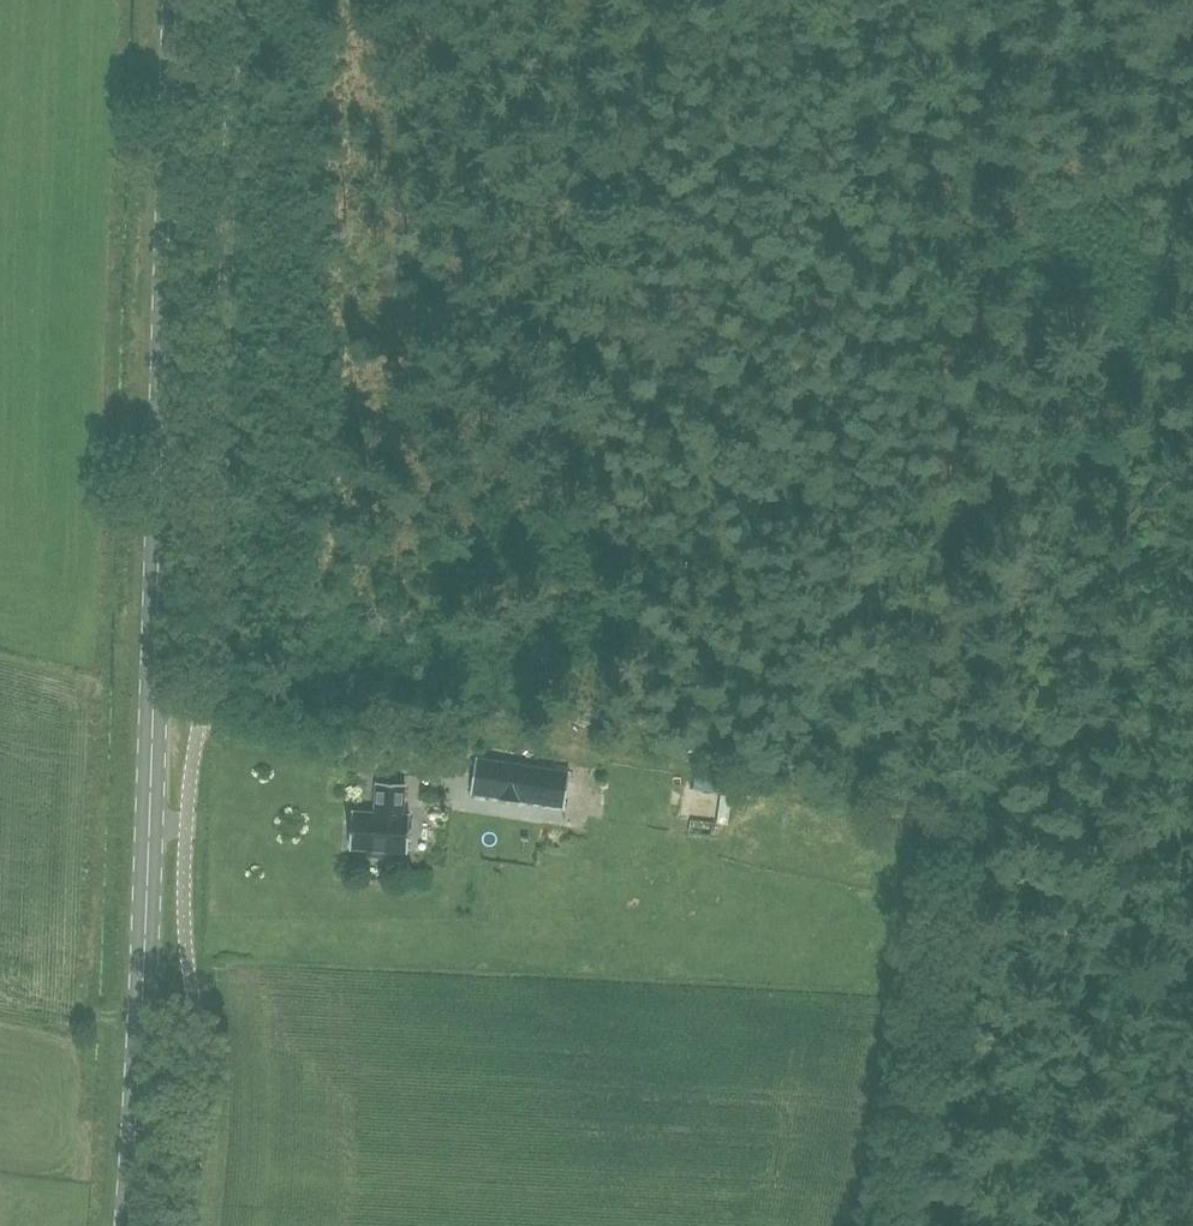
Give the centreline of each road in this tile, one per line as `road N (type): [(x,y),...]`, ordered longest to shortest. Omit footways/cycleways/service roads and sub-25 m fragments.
road 1 (primary): [(128,1225),(176,0)]
road 2 (track): [(199,721),(325,747)]

